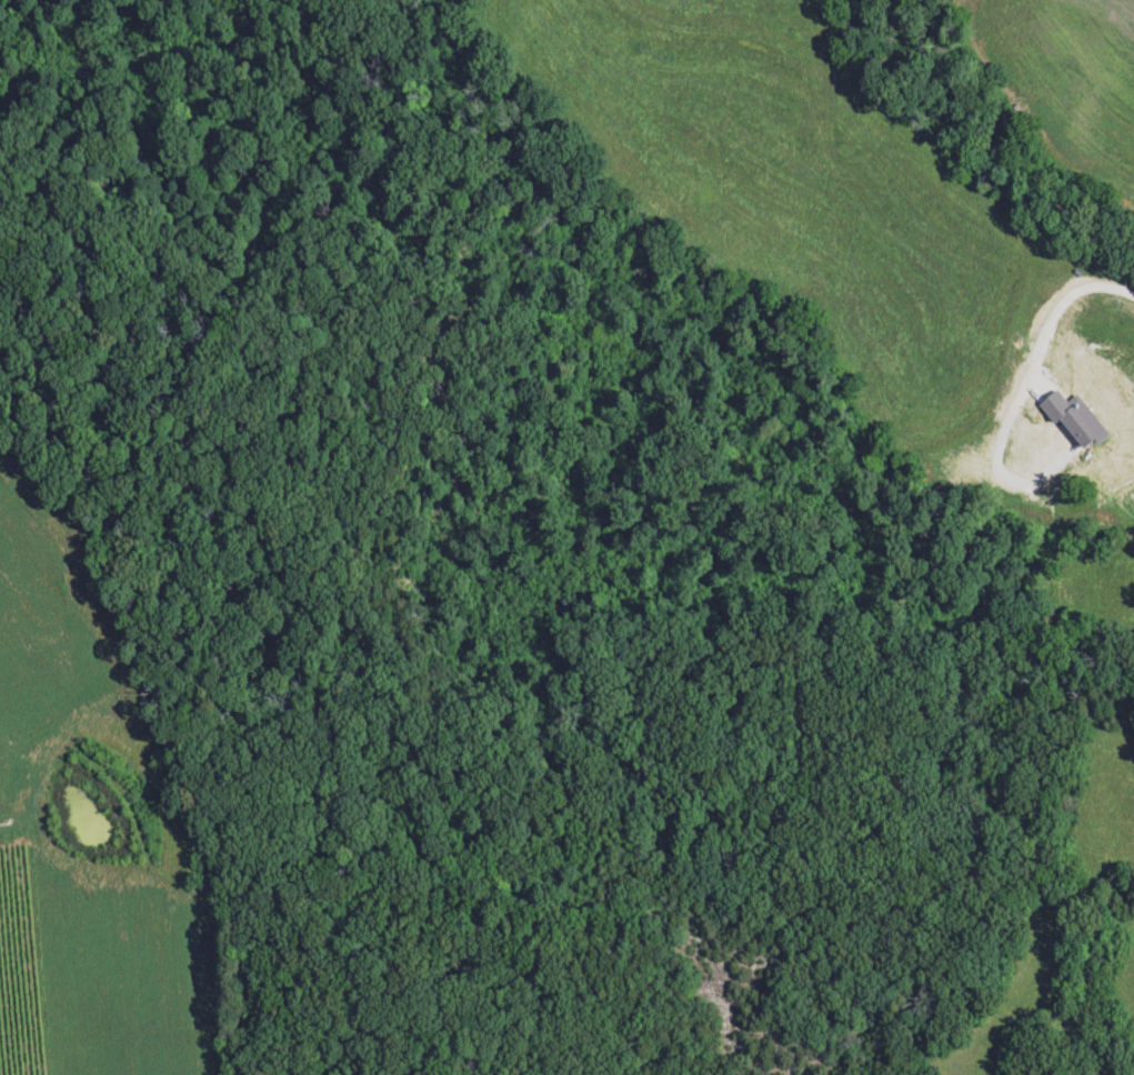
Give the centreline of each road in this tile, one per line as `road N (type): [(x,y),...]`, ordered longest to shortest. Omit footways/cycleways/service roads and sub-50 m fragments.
road 1 (residential): [(390,1074),(0,913)]

